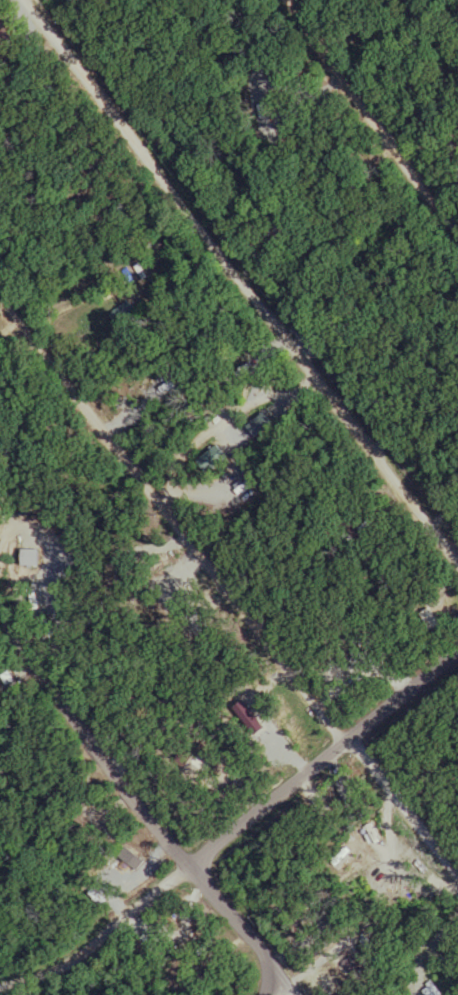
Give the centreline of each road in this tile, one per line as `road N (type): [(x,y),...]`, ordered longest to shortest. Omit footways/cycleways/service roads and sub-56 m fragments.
road 1 (residential): [(457,884),(0,293)]
road 2 (residential): [(457,564),(26,0)]
road 3 (residential): [(276,982),(0,626)]
road 4 (residential): [(186,868),(457,654)]
road 5 (residential): [(457,233),(271,0)]
road 6 (track): [(0,990),(63,969),(186,868)]

